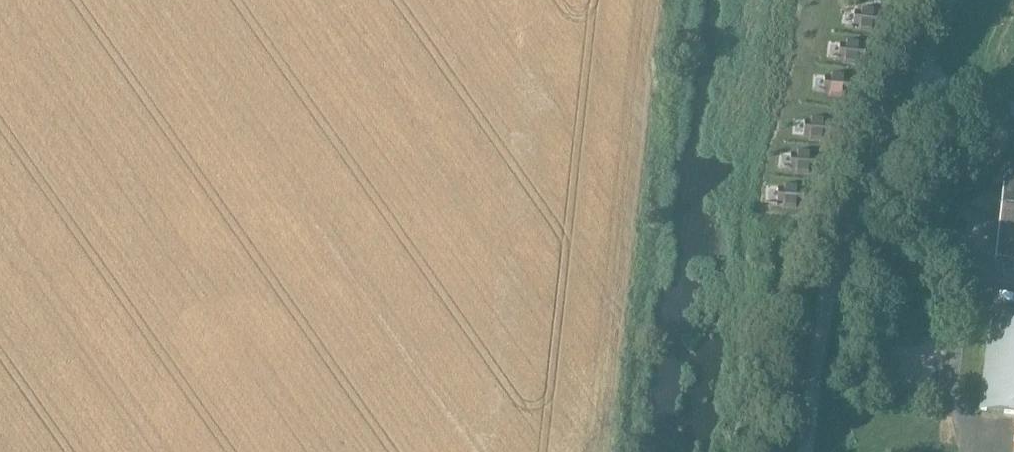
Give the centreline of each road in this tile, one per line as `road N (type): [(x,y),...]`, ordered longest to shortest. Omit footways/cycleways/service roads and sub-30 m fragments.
road 1 (unclassified): [(802,451),(823,294),(948,0)]

